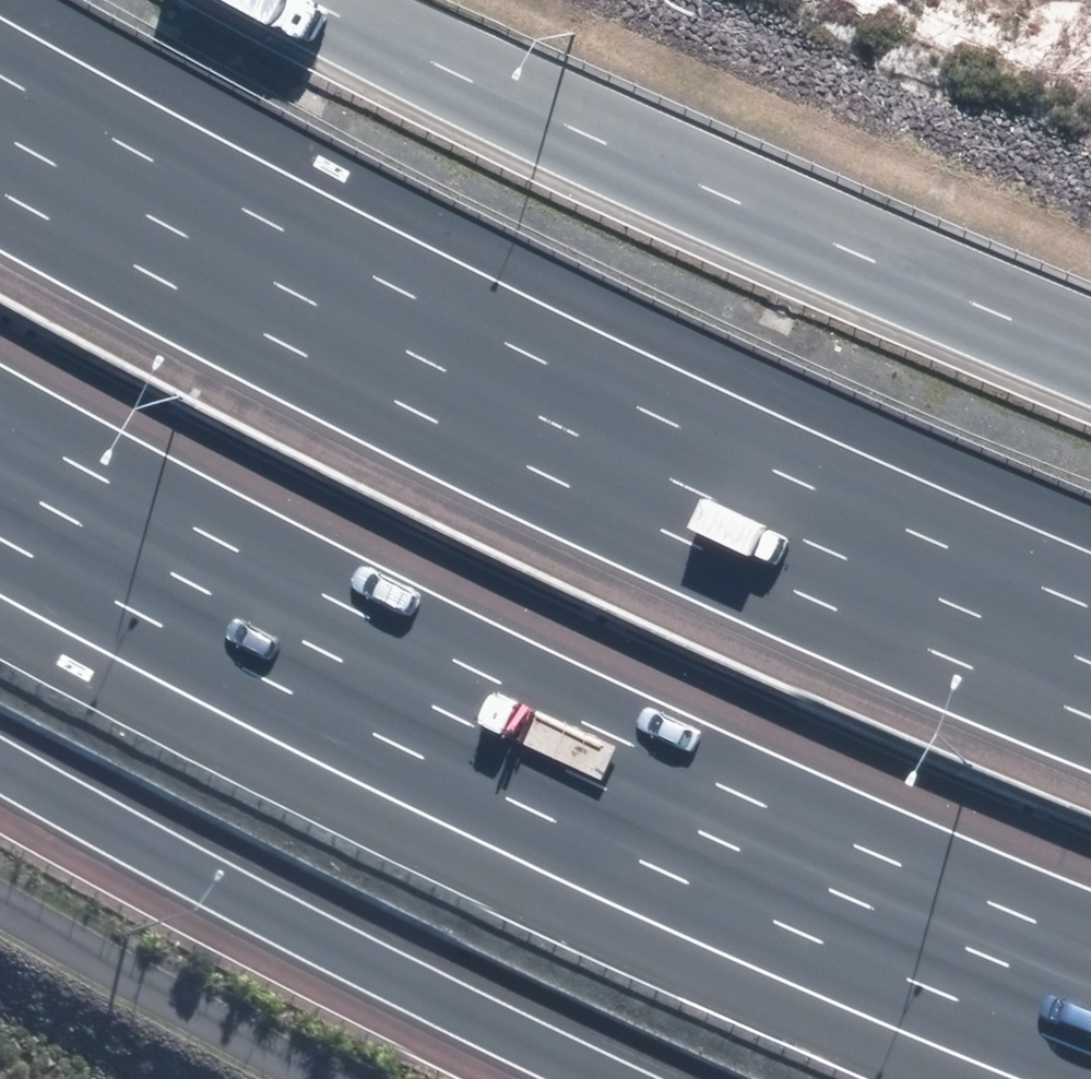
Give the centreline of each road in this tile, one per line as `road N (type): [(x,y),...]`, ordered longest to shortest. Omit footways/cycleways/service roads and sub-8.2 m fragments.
road 1 (motorway): [(0,114),(396,327),(1090,658)]
road 2 (motorway): [(1090,989),(690,833),(371,678),(0,481)]
road 3 (motorway): [(282,0),(1090,356)]
road 4 (motorway): [(602,1078),(0,764)]

